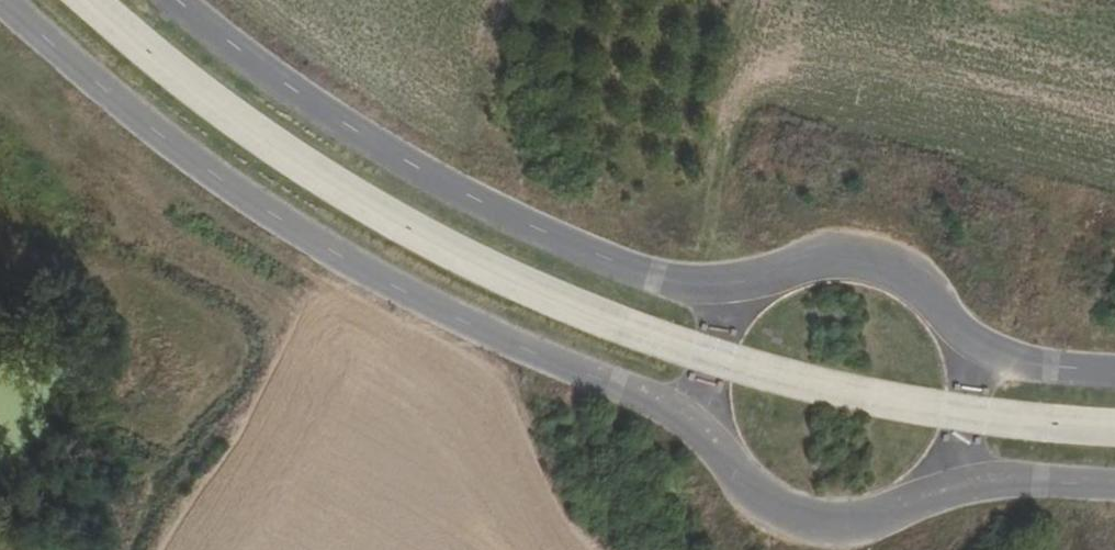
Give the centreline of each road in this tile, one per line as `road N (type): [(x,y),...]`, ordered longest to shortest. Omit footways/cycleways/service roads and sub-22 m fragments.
road 1 (unclassified): [(0,1),(226,184),(375,276),(711,424),(753,490),(786,511),(864,520),(933,483),(1114,482)]
road 2 (unclassified): [(1114,370),(967,357),(952,320),(926,290),(853,258),(720,284),(666,279),(606,258),(413,165),(293,88),(179,0)]

